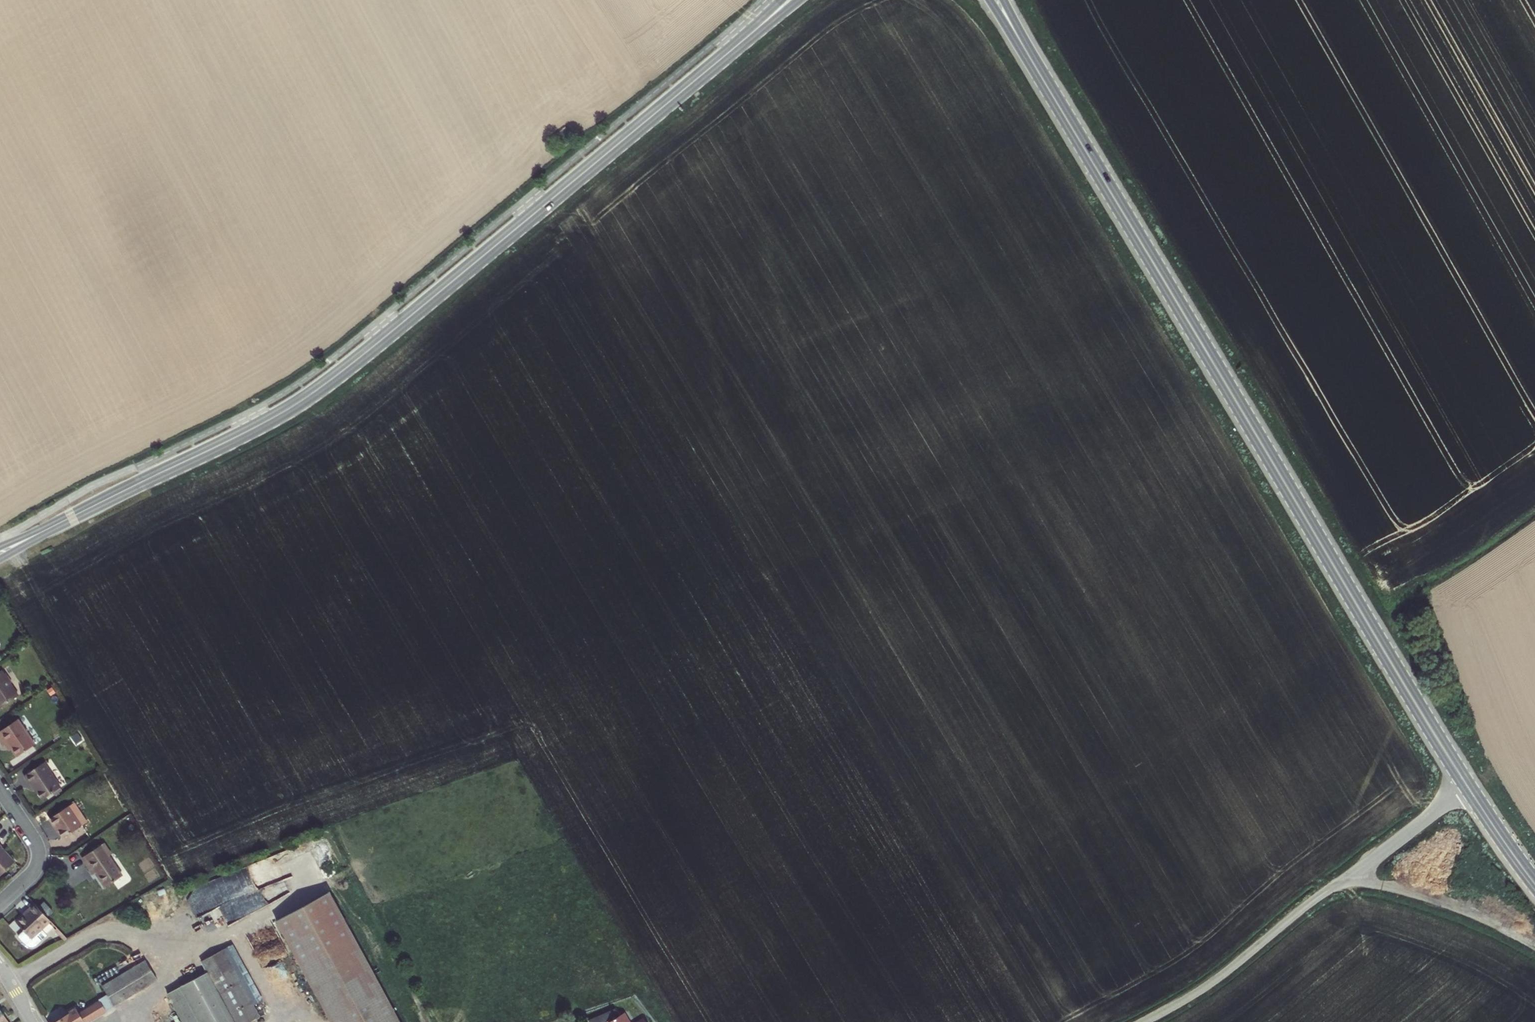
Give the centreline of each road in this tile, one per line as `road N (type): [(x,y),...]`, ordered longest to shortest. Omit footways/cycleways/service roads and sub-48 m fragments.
road 1 (secondary): [(1025,48),(1468,789)]
road 2 (secondary): [(49,528),(319,389),(743,40)]
road 3 (unclassified): [(1144,1021),(1207,987),(1468,789)]
road 4 (residential): [(0,904),(33,874),(38,855),(0,789)]

